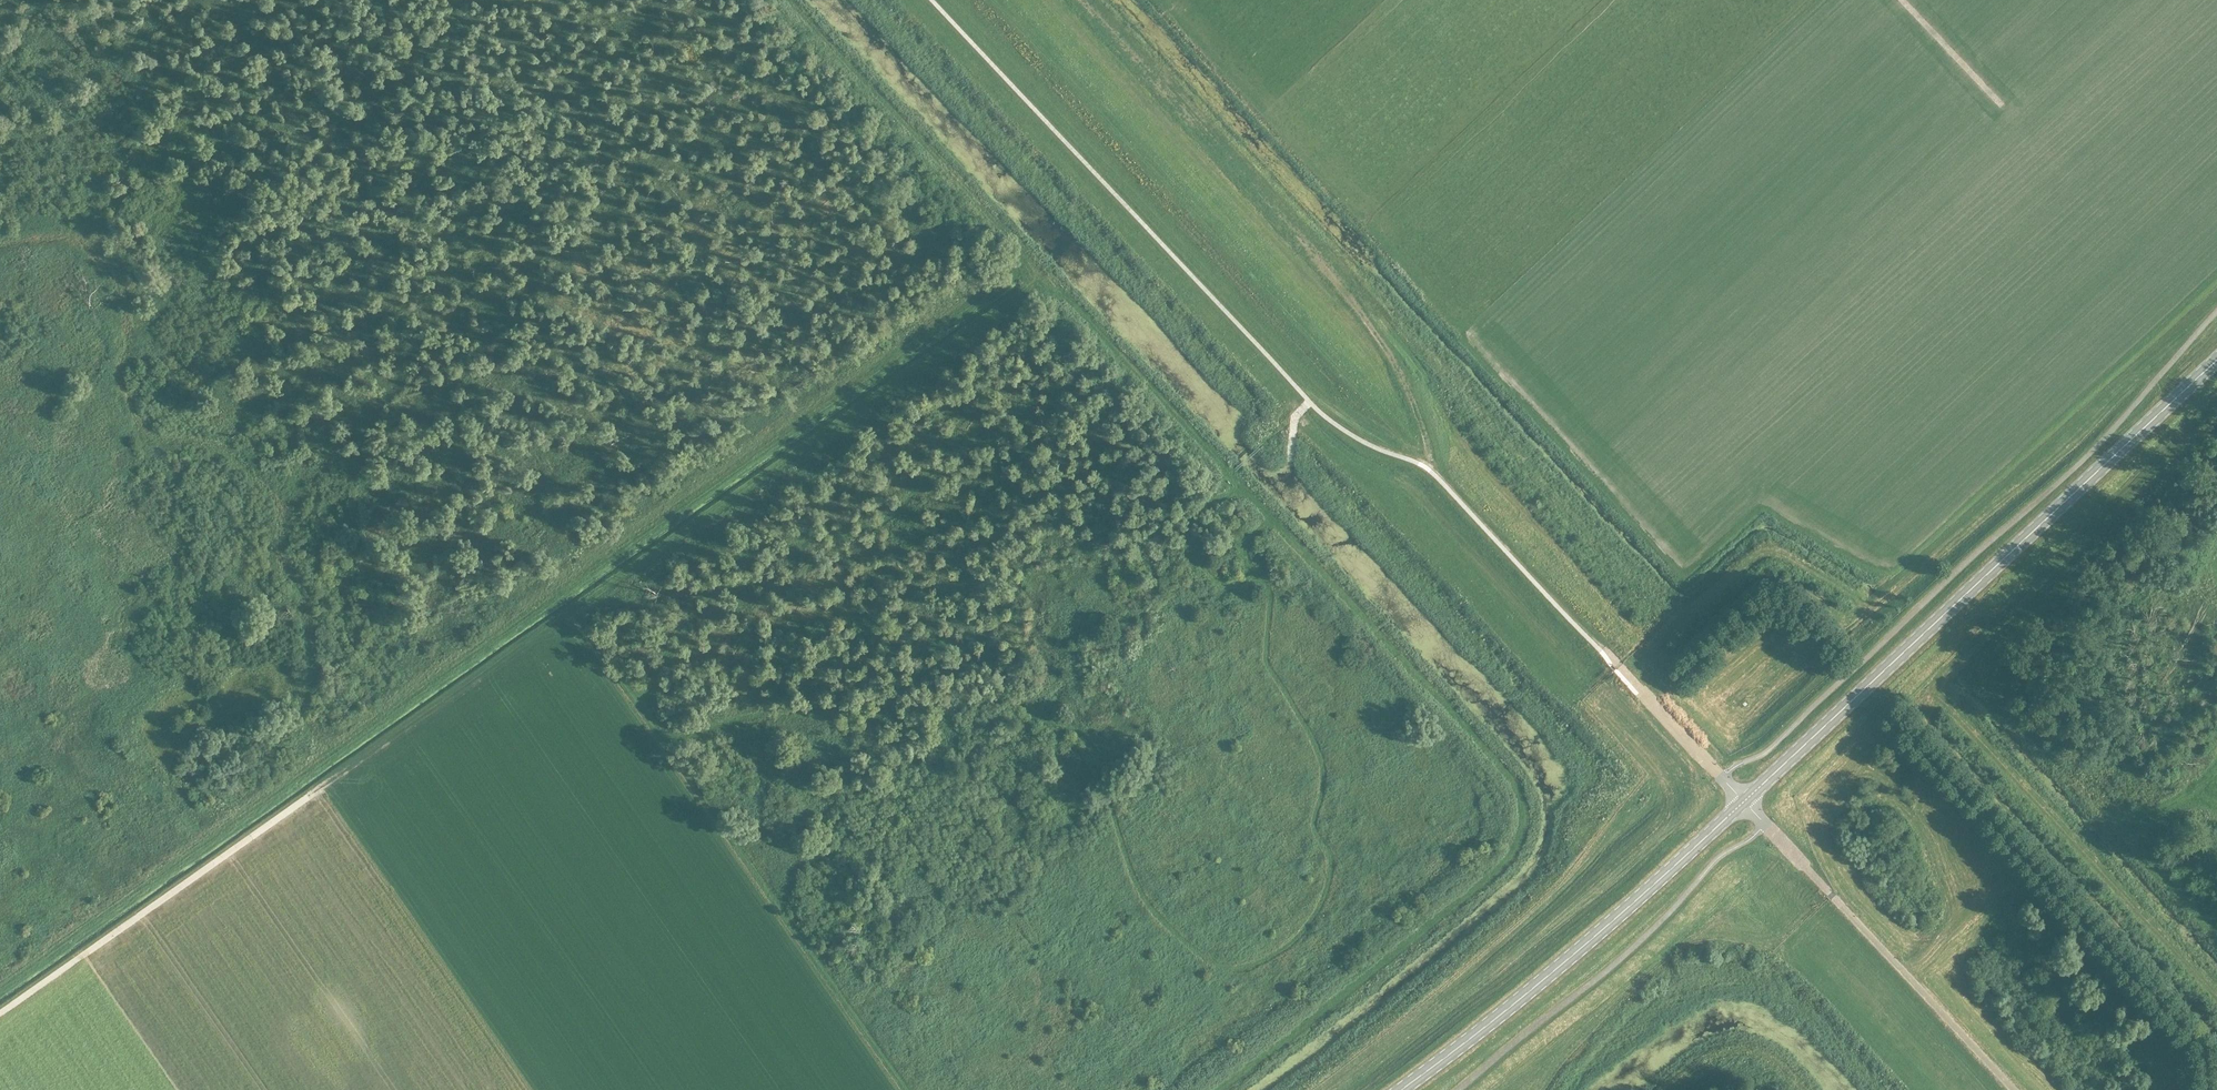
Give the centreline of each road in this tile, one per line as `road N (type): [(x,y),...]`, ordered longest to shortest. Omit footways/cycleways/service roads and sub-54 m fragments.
road 1 (secondary): [(1744,803),(2216,361)]
road 2 (secondary): [(1401,1089),(1584,947),(1744,803)]
road 3 (unclassified): [(2015,1089),(1744,803)]
road 4 (unclassified): [(1744,803),(1618,668)]

